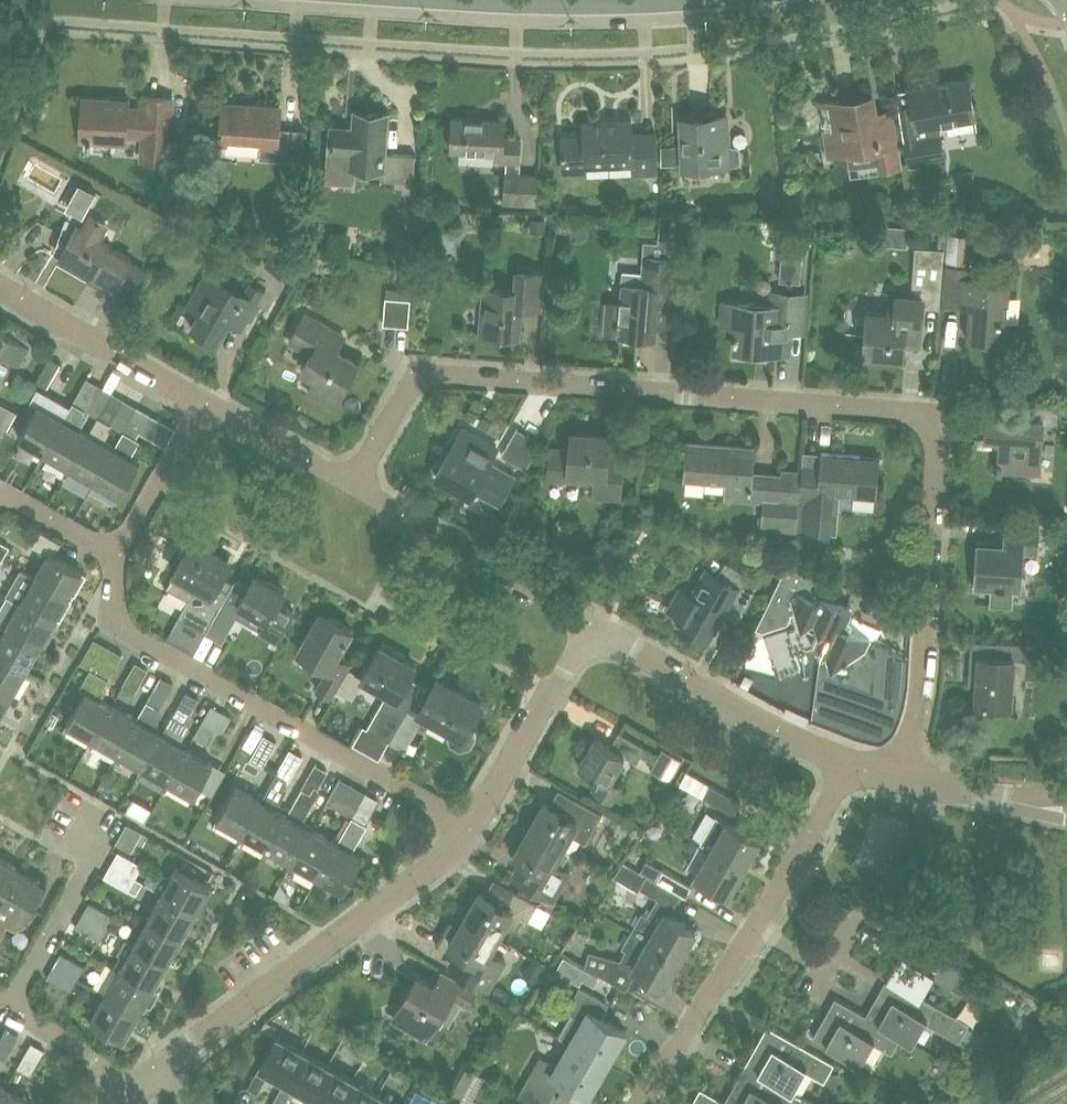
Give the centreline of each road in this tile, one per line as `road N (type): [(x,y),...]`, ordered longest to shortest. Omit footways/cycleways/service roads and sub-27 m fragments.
road 1 (residential): [(904,784),(939,450),(932,430),(913,415),(436,375),(415,385),(359,493)]
road 2 (residential): [(477,827),(122,627),(115,600),(121,556)]
road 3 (residential): [(165,1069),(448,859),(477,827)]
road 4 (residential): [(650,1103),(860,768)]
road 5 (residential): [(860,768),(591,624)]
road 6 (residential): [(591,624),(359,493)]
road 7 (residential): [(206,406),(0,291)]
road 8 (residential): [(477,827),(591,624)]
road 9 (residential): [(13,1008),(97,856),(86,830),(99,804)]
road 10 (tertiary): [(487,0),(690,0)]
road 11 (residential): [(359,493),(206,406)]
road 12 (residential): [(121,556),(206,406)]
road 13 (residential): [(1066,808),(904,784)]
road 14 (residential): [(127,1098),(99,1062),(13,1008)]
road 15 (residential): [(0,493),(121,556)]

